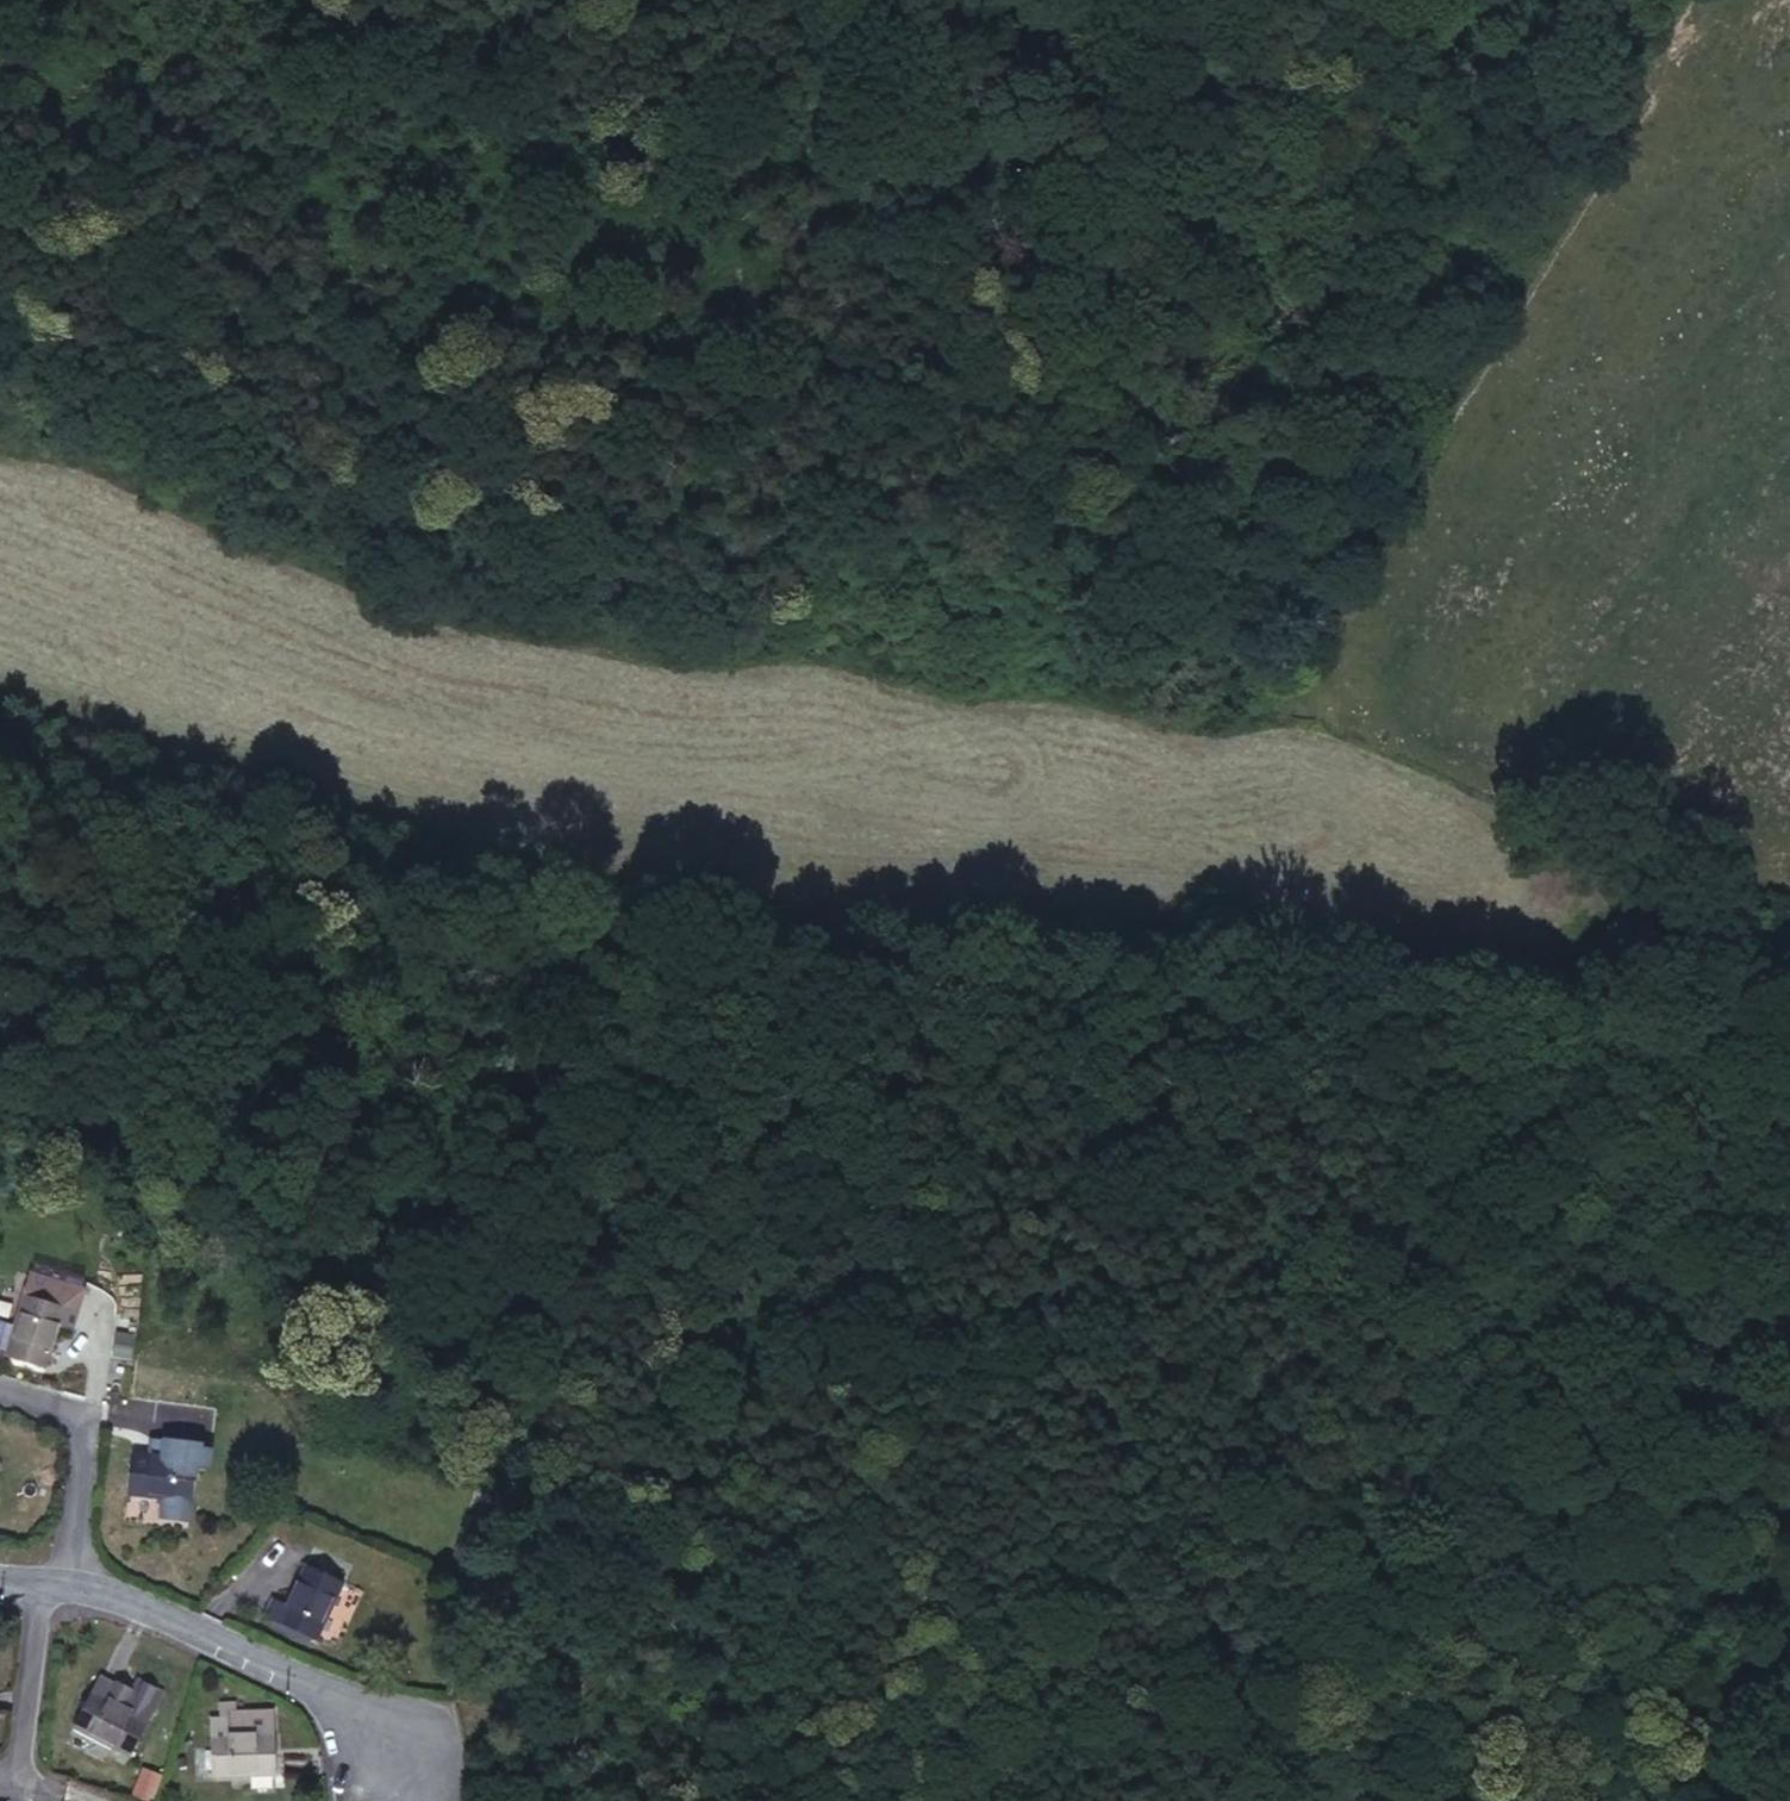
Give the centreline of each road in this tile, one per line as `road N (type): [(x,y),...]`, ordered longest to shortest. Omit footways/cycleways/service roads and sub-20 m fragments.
road 1 (residential): [(68,1584),(118,1595),(425,1748)]
road 2 (residential): [(0,1387),(79,1423),(83,1474),(68,1584)]
road 3 (residential): [(13,1776),(39,1579)]

